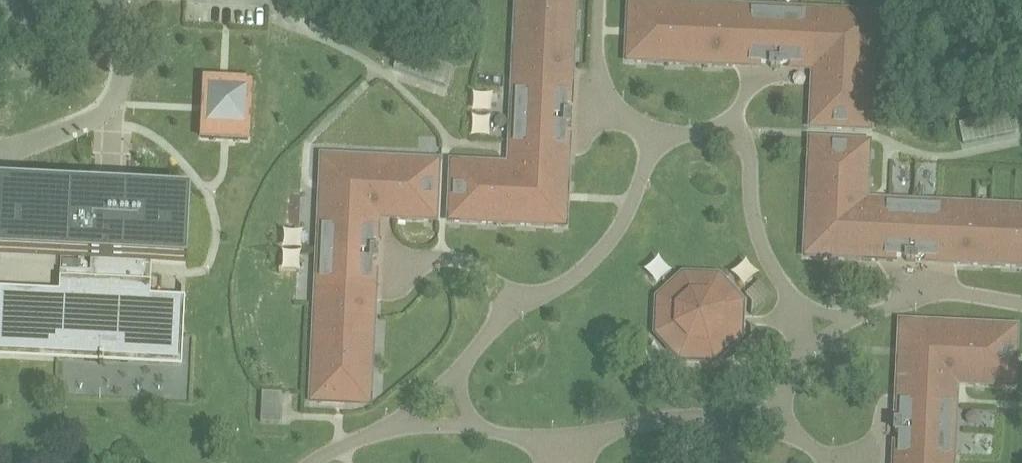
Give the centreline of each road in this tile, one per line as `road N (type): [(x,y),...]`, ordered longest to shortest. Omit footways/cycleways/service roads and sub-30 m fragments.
road 1 (residential): [(653,130),(647,169),(616,236),(553,291),(514,308)]
road 2 (residential): [(0,160),(108,102),(122,67),(107,0)]
road 3 (residential): [(781,424),(680,419),(557,437)]
road 4 (residential): [(726,130),(745,148),(759,233),(785,283)]
road 5 (residential): [(598,0),(607,104),(653,130)]
road 6 (residential): [(514,308),(461,260),(400,265)]

